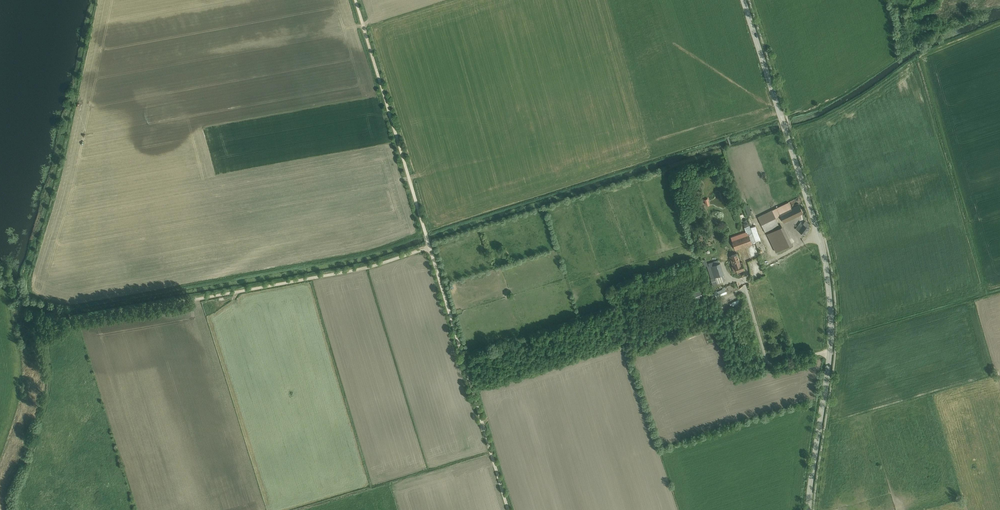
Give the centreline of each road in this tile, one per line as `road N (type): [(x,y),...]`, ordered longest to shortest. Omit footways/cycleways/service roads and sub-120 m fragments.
road 1 (tertiary): [(809,509),(831,346),(825,263),(743,0)]
road 2 (unclassified): [(508,509),(430,248)]
road 3 (unclassified): [(430,248),(355,0)]
road 4 (unclassified): [(430,248),(370,268),(195,298)]
road 5 (track): [(745,284),(767,363),(830,351)]

